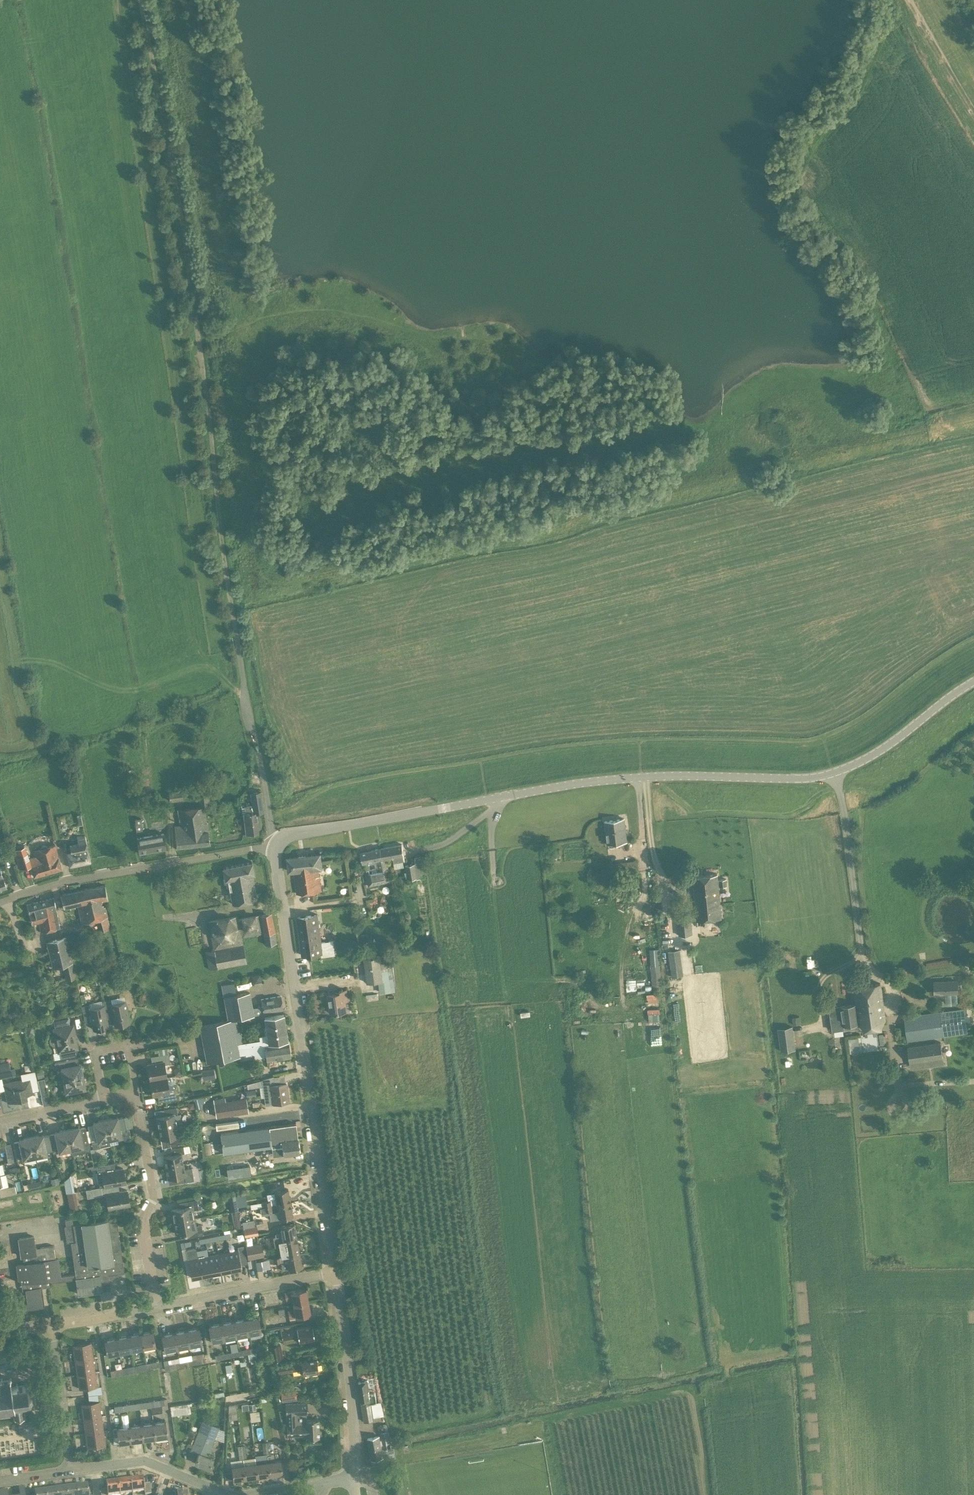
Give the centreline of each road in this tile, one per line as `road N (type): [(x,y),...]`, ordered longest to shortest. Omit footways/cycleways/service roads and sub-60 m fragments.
road 1 (unclassified): [(277,842),(236,645),(204,386),(141,0)]
road 2 (unclassified): [(277,842),(543,791),(834,771),(904,734),(973,681)]
road 3 (unclassified): [(334,1273),(277,842)]
road 4 (residential): [(0,903),(277,842)]
road 5 (residential): [(155,1308),(143,1217),(152,1197),(134,1092)]
road 6 (unclassified): [(354,1477),(334,1273)]
road 7 (residential): [(155,1308),(334,1273)]
road 8 (residential): [(219,1494),(144,1459),(72,1470)]
road 9 (residential): [(72,1470),(51,1324)]
road 10 (residential): [(134,1092),(126,1045),(93,1051),(102,1099)]

